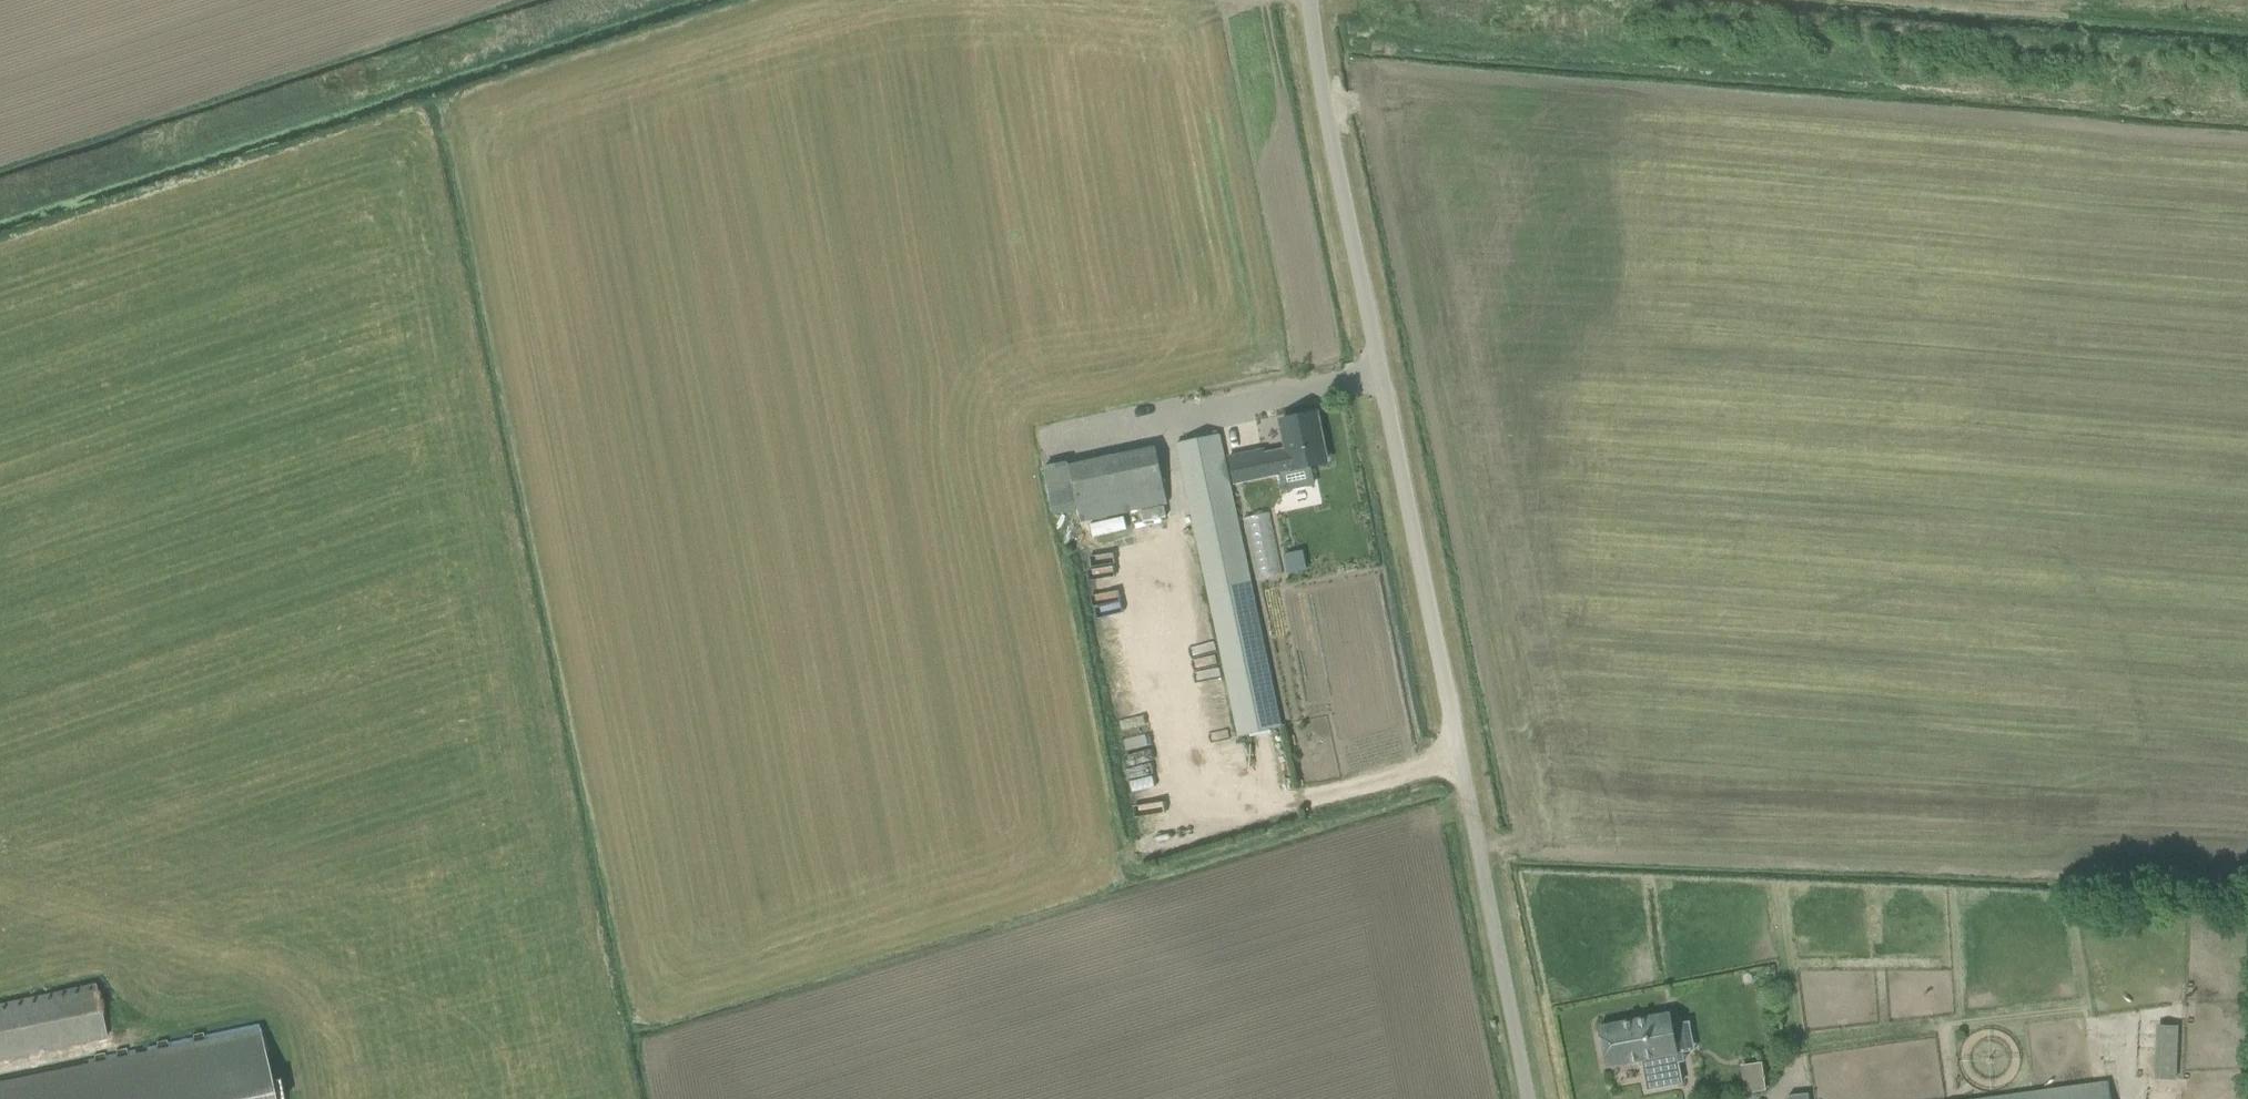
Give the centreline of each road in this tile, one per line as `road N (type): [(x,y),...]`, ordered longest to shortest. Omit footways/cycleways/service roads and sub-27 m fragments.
road 1 (unclassified): [(1526,1098),(1302,0)]

